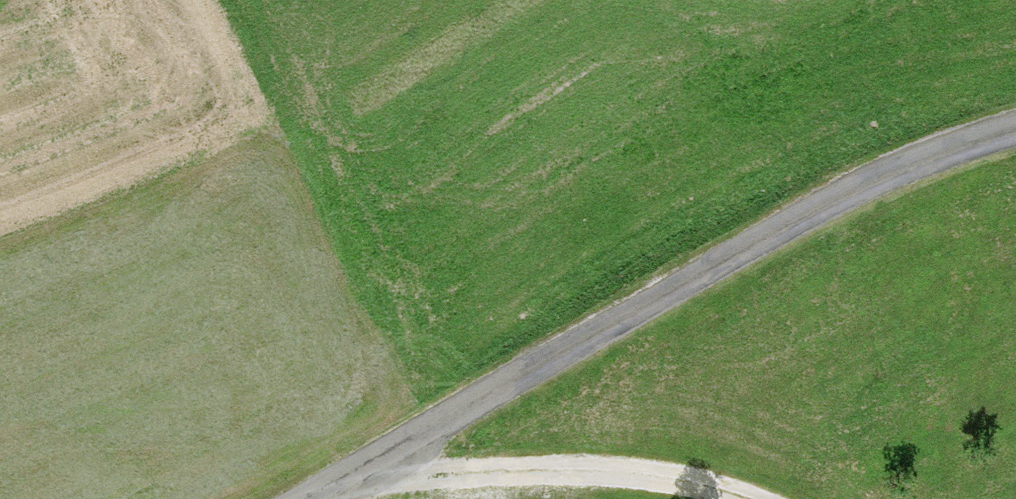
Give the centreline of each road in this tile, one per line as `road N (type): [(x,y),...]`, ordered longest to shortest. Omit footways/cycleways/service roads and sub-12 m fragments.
road 1 (unclassified): [(303,498),(880,167),(1015,123)]
road 2 (track): [(733,498),(608,472),(445,482),(367,464)]

